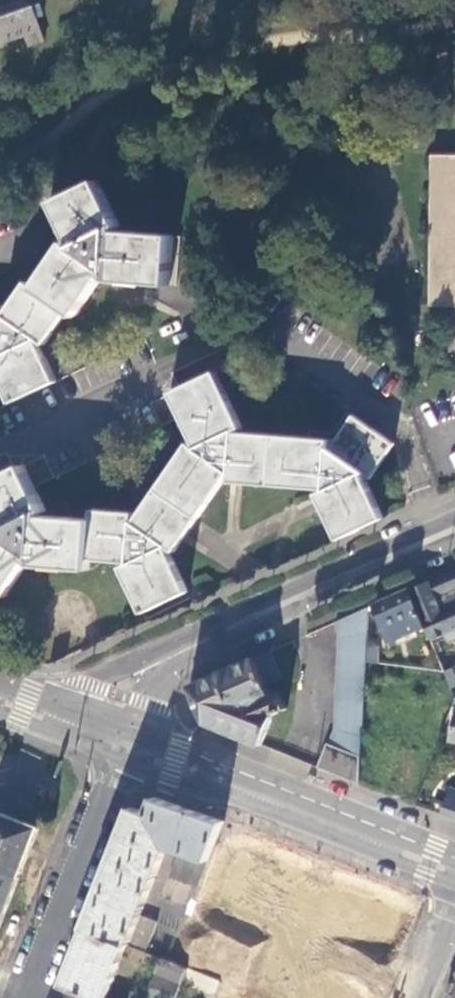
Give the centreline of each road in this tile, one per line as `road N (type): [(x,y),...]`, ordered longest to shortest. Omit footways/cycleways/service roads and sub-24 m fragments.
road 1 (tertiary): [(454,527),(167,651),(143,676),(125,733)]
road 2 (secondary): [(125,733),(454,871)]
road 3 (residential): [(125,733),(116,780),(25,997)]
road 4 (secondary): [(0,692),(125,733)]

